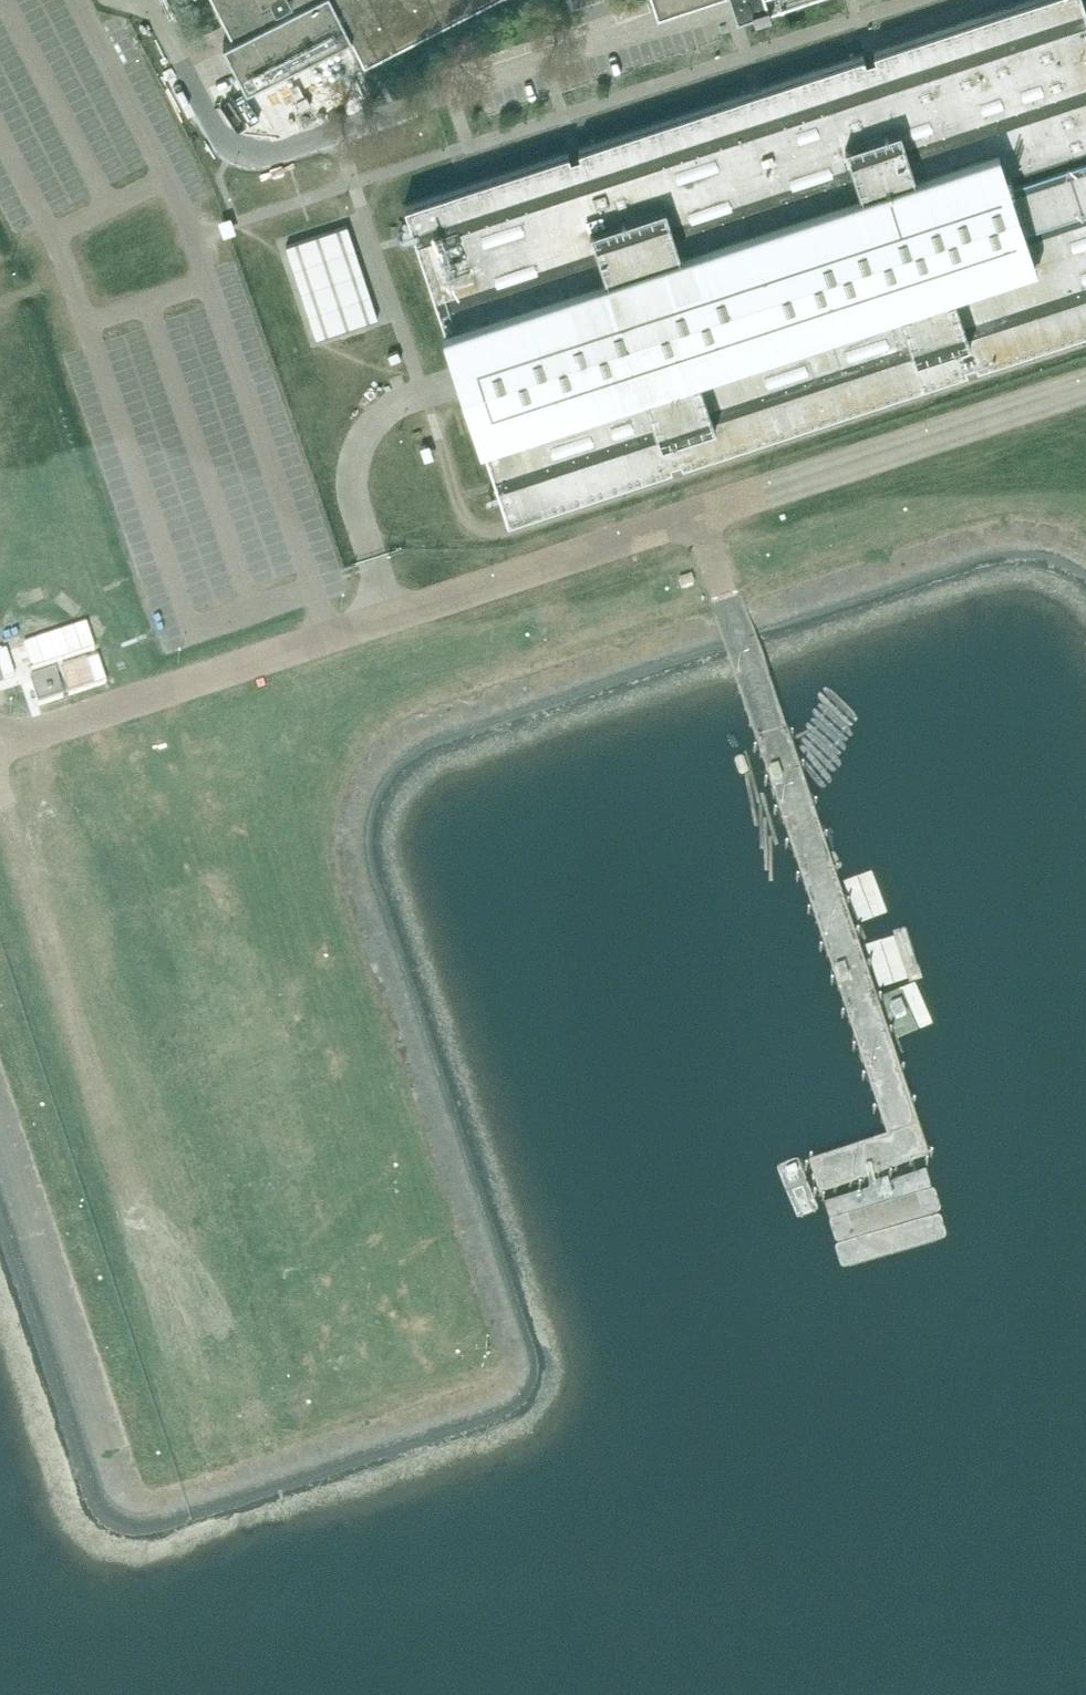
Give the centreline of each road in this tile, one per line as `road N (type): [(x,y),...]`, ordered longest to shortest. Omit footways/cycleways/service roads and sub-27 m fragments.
road 1 (unclassified): [(1085,394),(0,750)]

